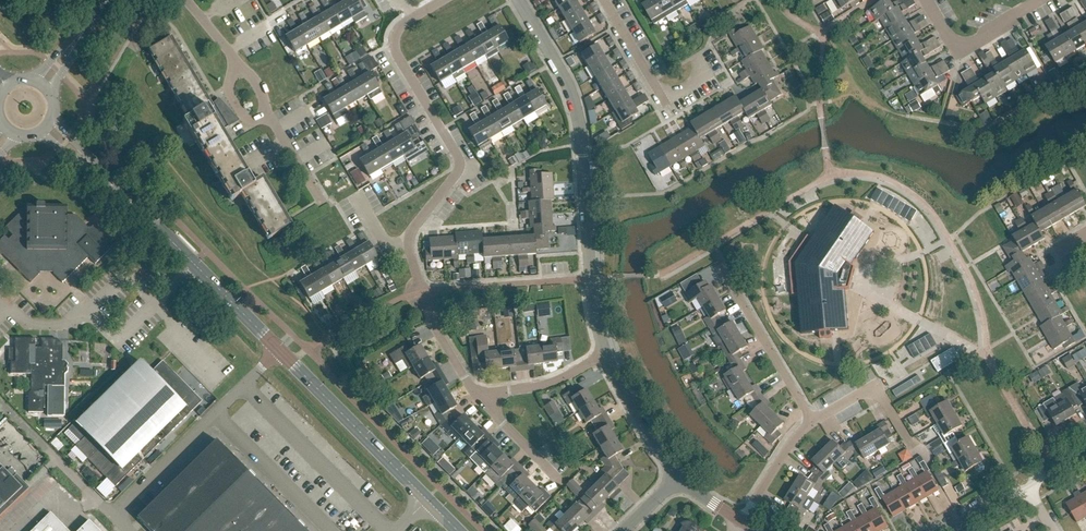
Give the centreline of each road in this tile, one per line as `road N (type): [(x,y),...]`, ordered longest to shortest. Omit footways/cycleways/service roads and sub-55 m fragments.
road 1 (residential): [(480,402),(433,326),(408,244),(459,164),(393,43),(402,24),(443,0)]
road 2 (residential): [(606,356),(593,302),(575,107),(517,0)]
road 3 (tertiary): [(278,352),(53,128)]
road 4 (residential): [(321,203),(256,83),(187,0)]
road 5 (residential): [(114,519),(278,352)]
road 6 (tertiary): [(424,501),(278,352)]
road 7 (residential): [(695,57),(706,76),(662,101),(604,0)]
road 8 (residential): [(813,421),(720,268)]
road 9 (residential): [(1049,0),(961,52),(930,0)]
road 10 (residential): [(114,519),(0,408)]
road 11 (residential): [(679,475),(606,356)]
road 12 (residential): [(912,450),(869,390),(813,421)]
road 13 (residential): [(480,402),(540,389),(606,356)]
road 14 (residential): [(744,520),(813,421)]

